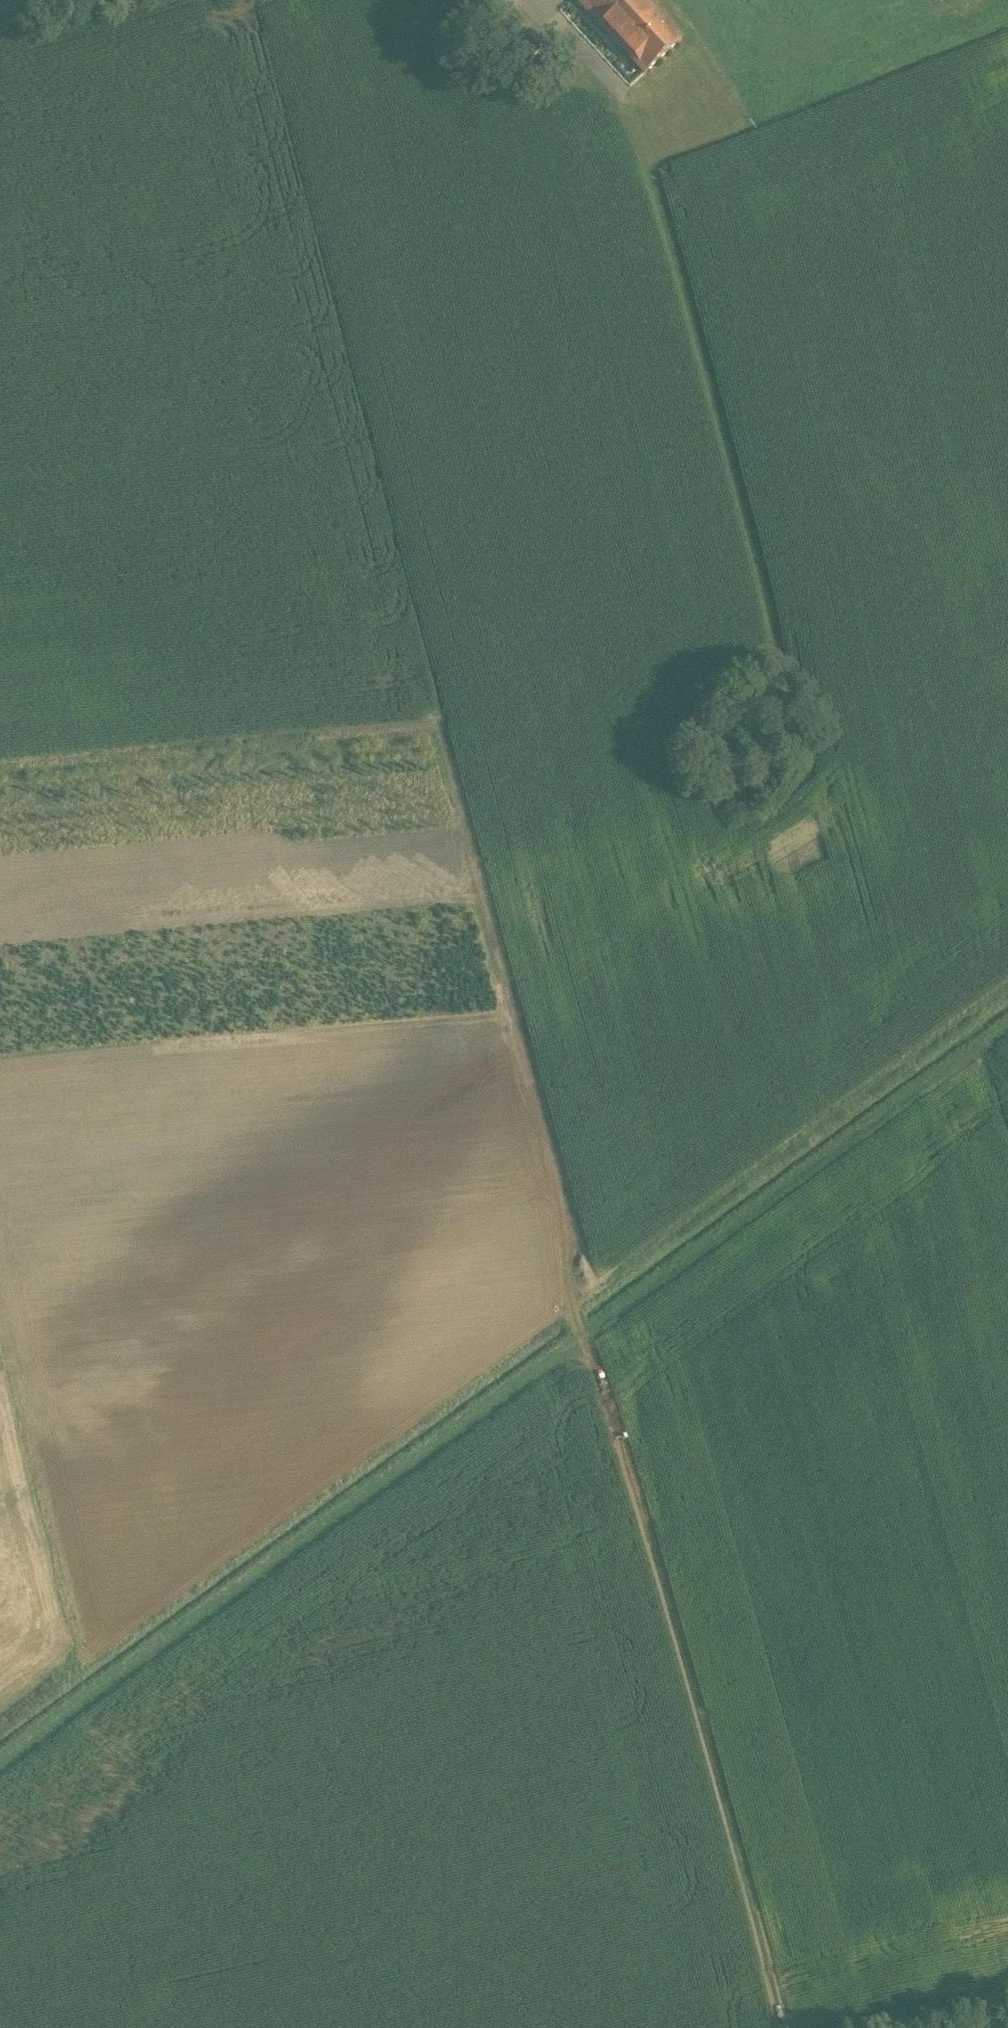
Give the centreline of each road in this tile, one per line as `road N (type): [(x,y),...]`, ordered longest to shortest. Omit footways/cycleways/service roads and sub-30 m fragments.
road 1 (unclassified): [(1007,1989),(836,2027)]

